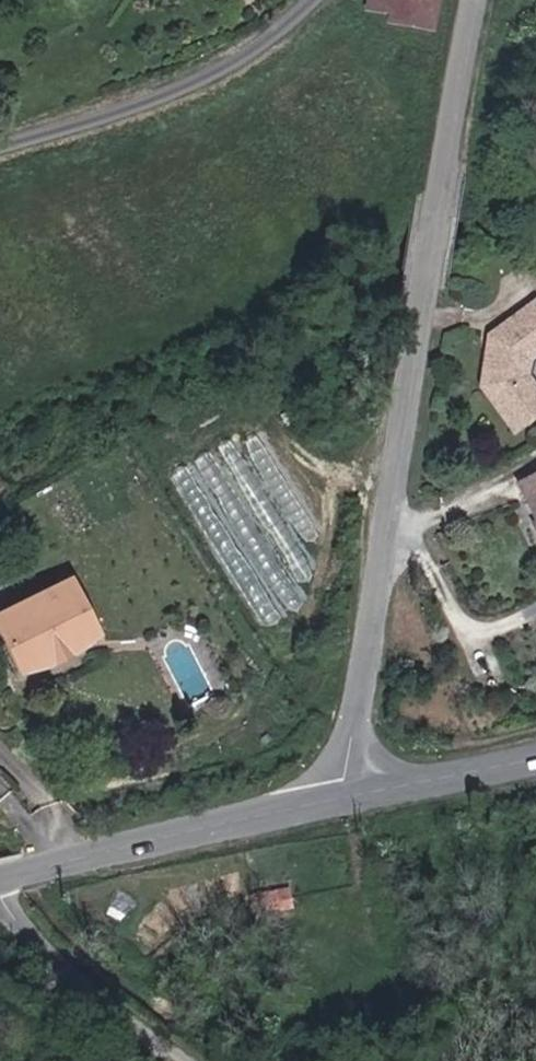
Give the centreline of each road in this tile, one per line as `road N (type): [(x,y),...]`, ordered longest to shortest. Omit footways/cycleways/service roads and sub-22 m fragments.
road 1 (tertiary): [(479,0),(341,796)]
road 2 (residential): [(323,0),(298,26),(206,80),(0,150)]
road 3 (tertiary): [(57,866),(341,796)]
road 4 (unclassified): [(217,1060),(44,936),(9,879)]
road 5 (tertiary): [(341,796),(535,760)]

